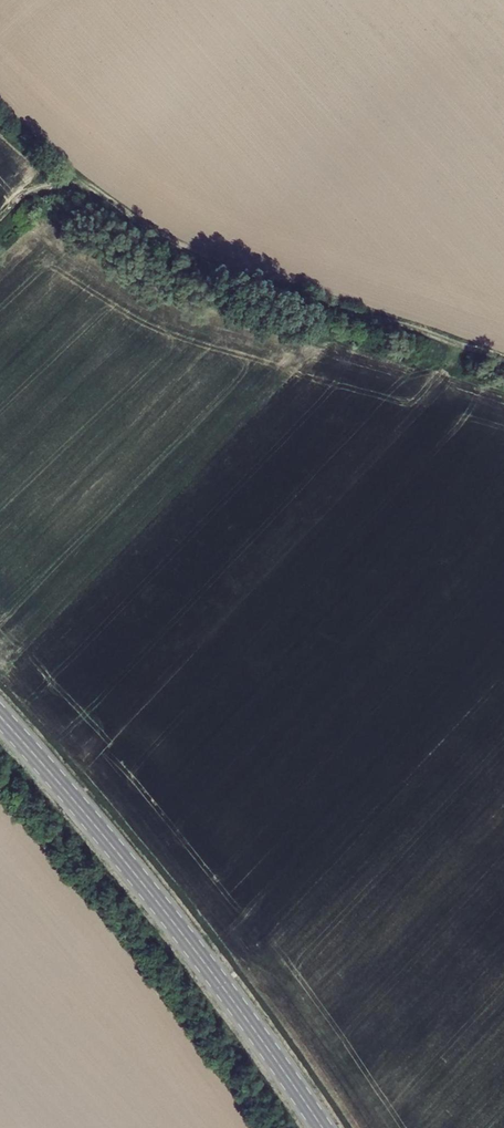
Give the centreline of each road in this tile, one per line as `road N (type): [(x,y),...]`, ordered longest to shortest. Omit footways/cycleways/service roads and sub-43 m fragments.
road 1 (track): [(0,220),(60,178),(87,184),(173,245),(295,295),(503,358)]
road 2 (primary): [(322,1127),(168,917),(0,717)]

